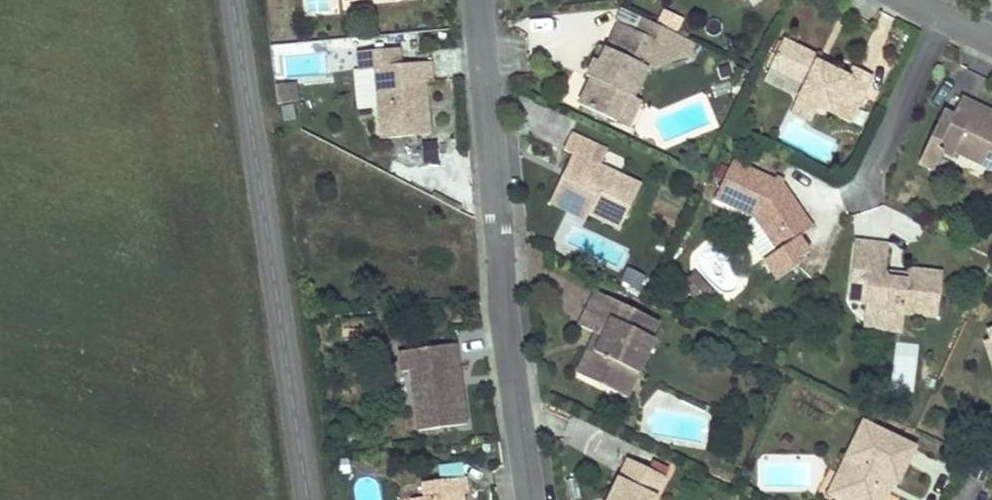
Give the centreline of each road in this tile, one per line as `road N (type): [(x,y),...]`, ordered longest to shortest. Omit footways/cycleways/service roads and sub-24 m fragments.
road 1 (tertiary): [(235,0),(308,499)]
road 2 (residential): [(479,0),(508,330),(534,499)]

